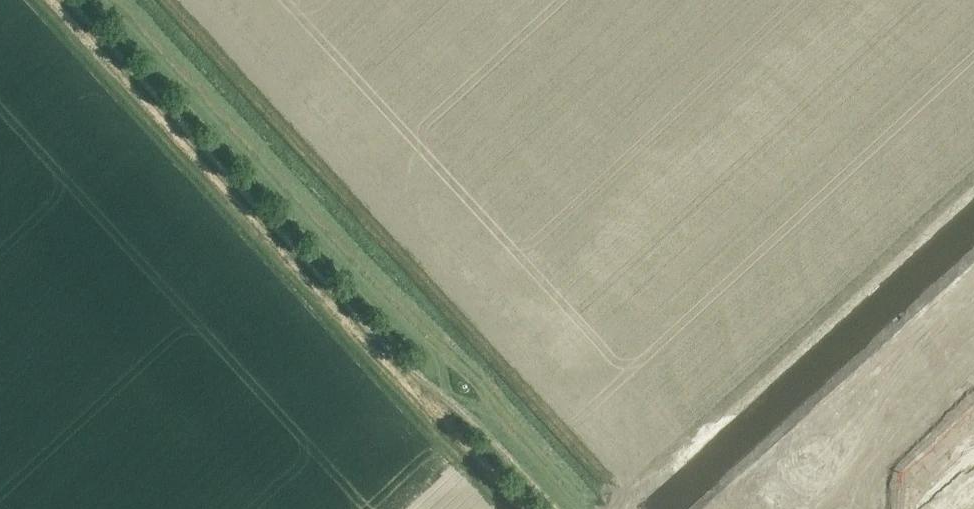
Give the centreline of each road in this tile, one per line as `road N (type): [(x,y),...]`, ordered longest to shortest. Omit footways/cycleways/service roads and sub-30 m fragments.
road 1 (unknown): [(820,508),(810,470),(831,430),(973,300)]

